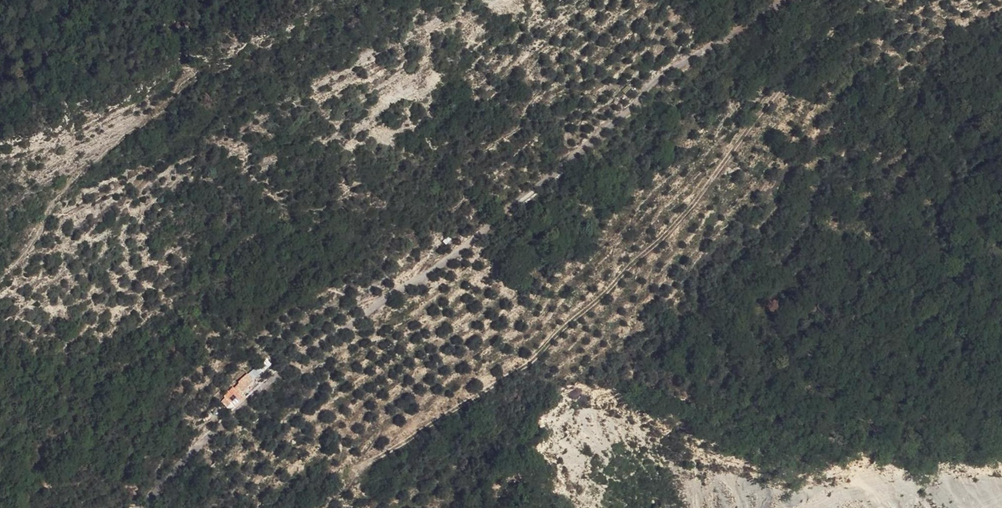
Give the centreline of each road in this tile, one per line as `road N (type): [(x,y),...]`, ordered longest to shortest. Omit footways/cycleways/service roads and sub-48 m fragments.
road 1 (residential): [(783,0),(670,72),(442,264),(234,409),(136,507)]
road 2 (track): [(355,475),(533,358),(589,309),(691,208),(826,38),(866,0)]

